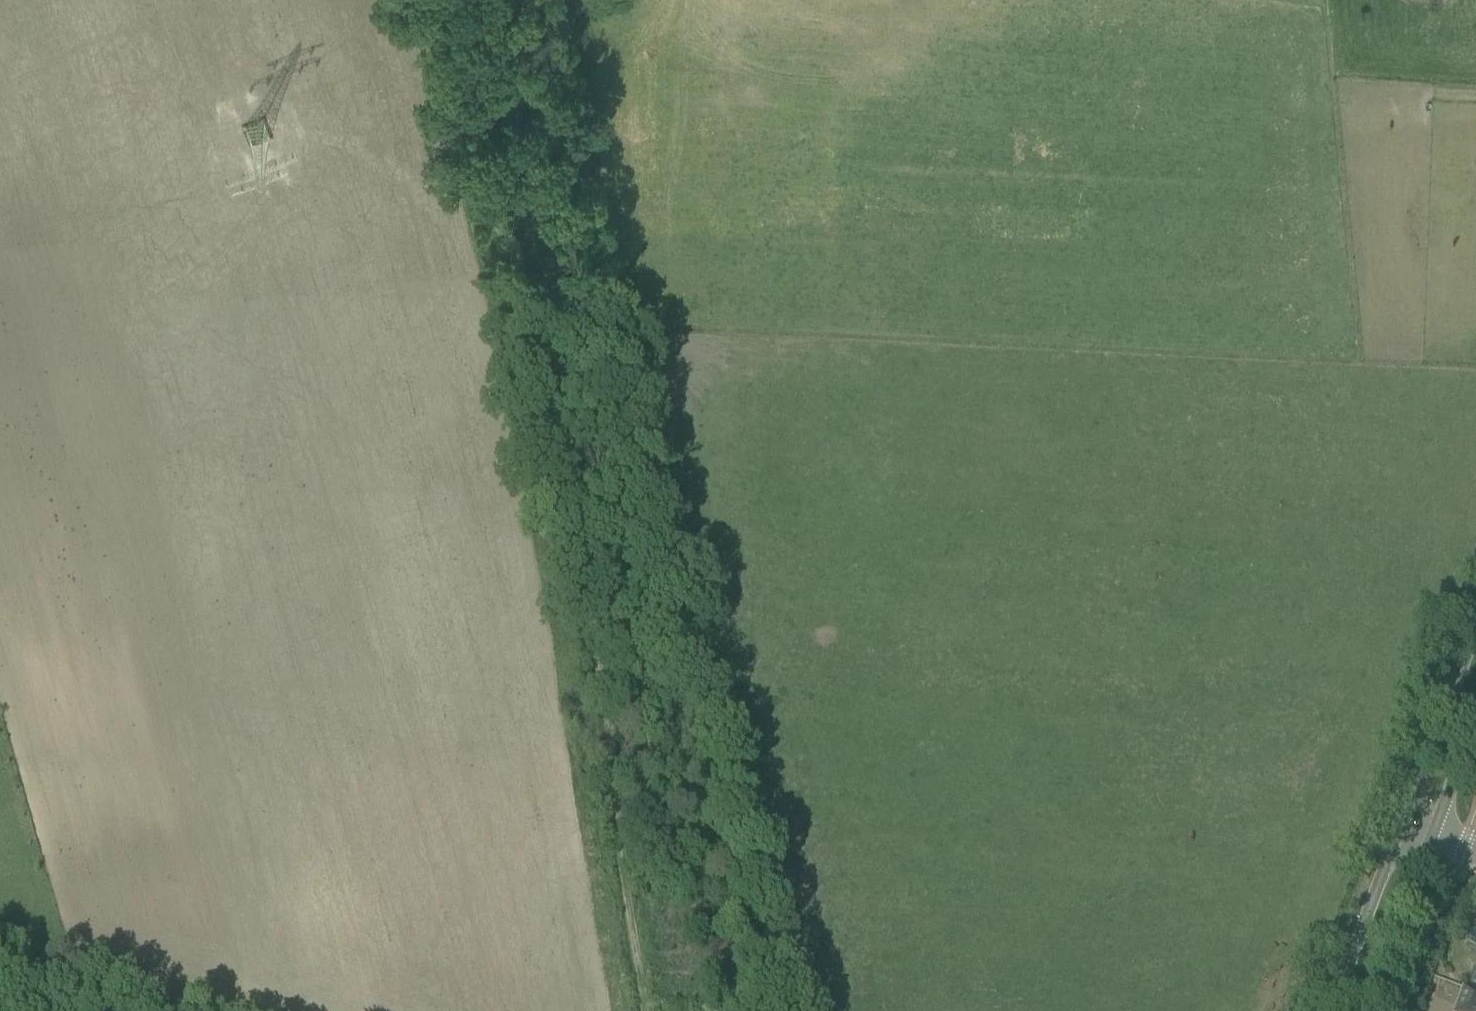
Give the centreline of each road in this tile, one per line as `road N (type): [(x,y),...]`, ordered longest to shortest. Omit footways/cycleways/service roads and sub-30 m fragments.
road 1 (track): [(645,1010),(510,0)]
road 2 (secondary): [(1475,626),(1398,827)]
road 3 (secondary): [(1398,827),(1332,1010)]
road 4 (secondary): [(1369,1010),(1432,839)]
road 5 (secondary): [(1432,839),(1475,725)]

